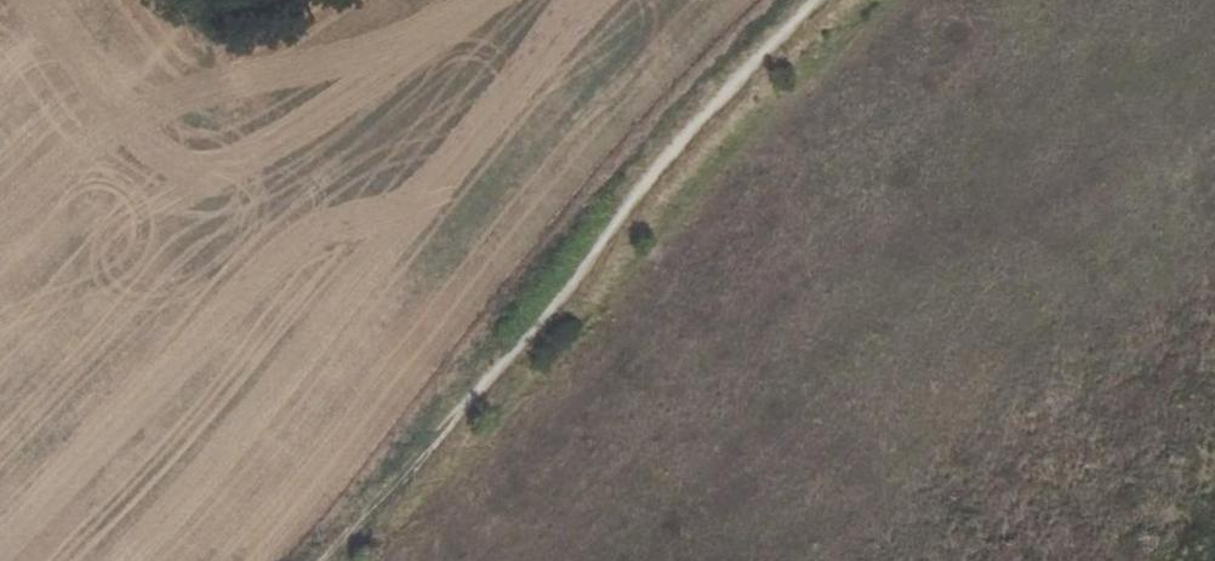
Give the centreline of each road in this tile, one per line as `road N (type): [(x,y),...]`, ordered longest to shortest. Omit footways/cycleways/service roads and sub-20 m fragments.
road 1 (track): [(328,560),(410,476),(735,84),(821,0)]

